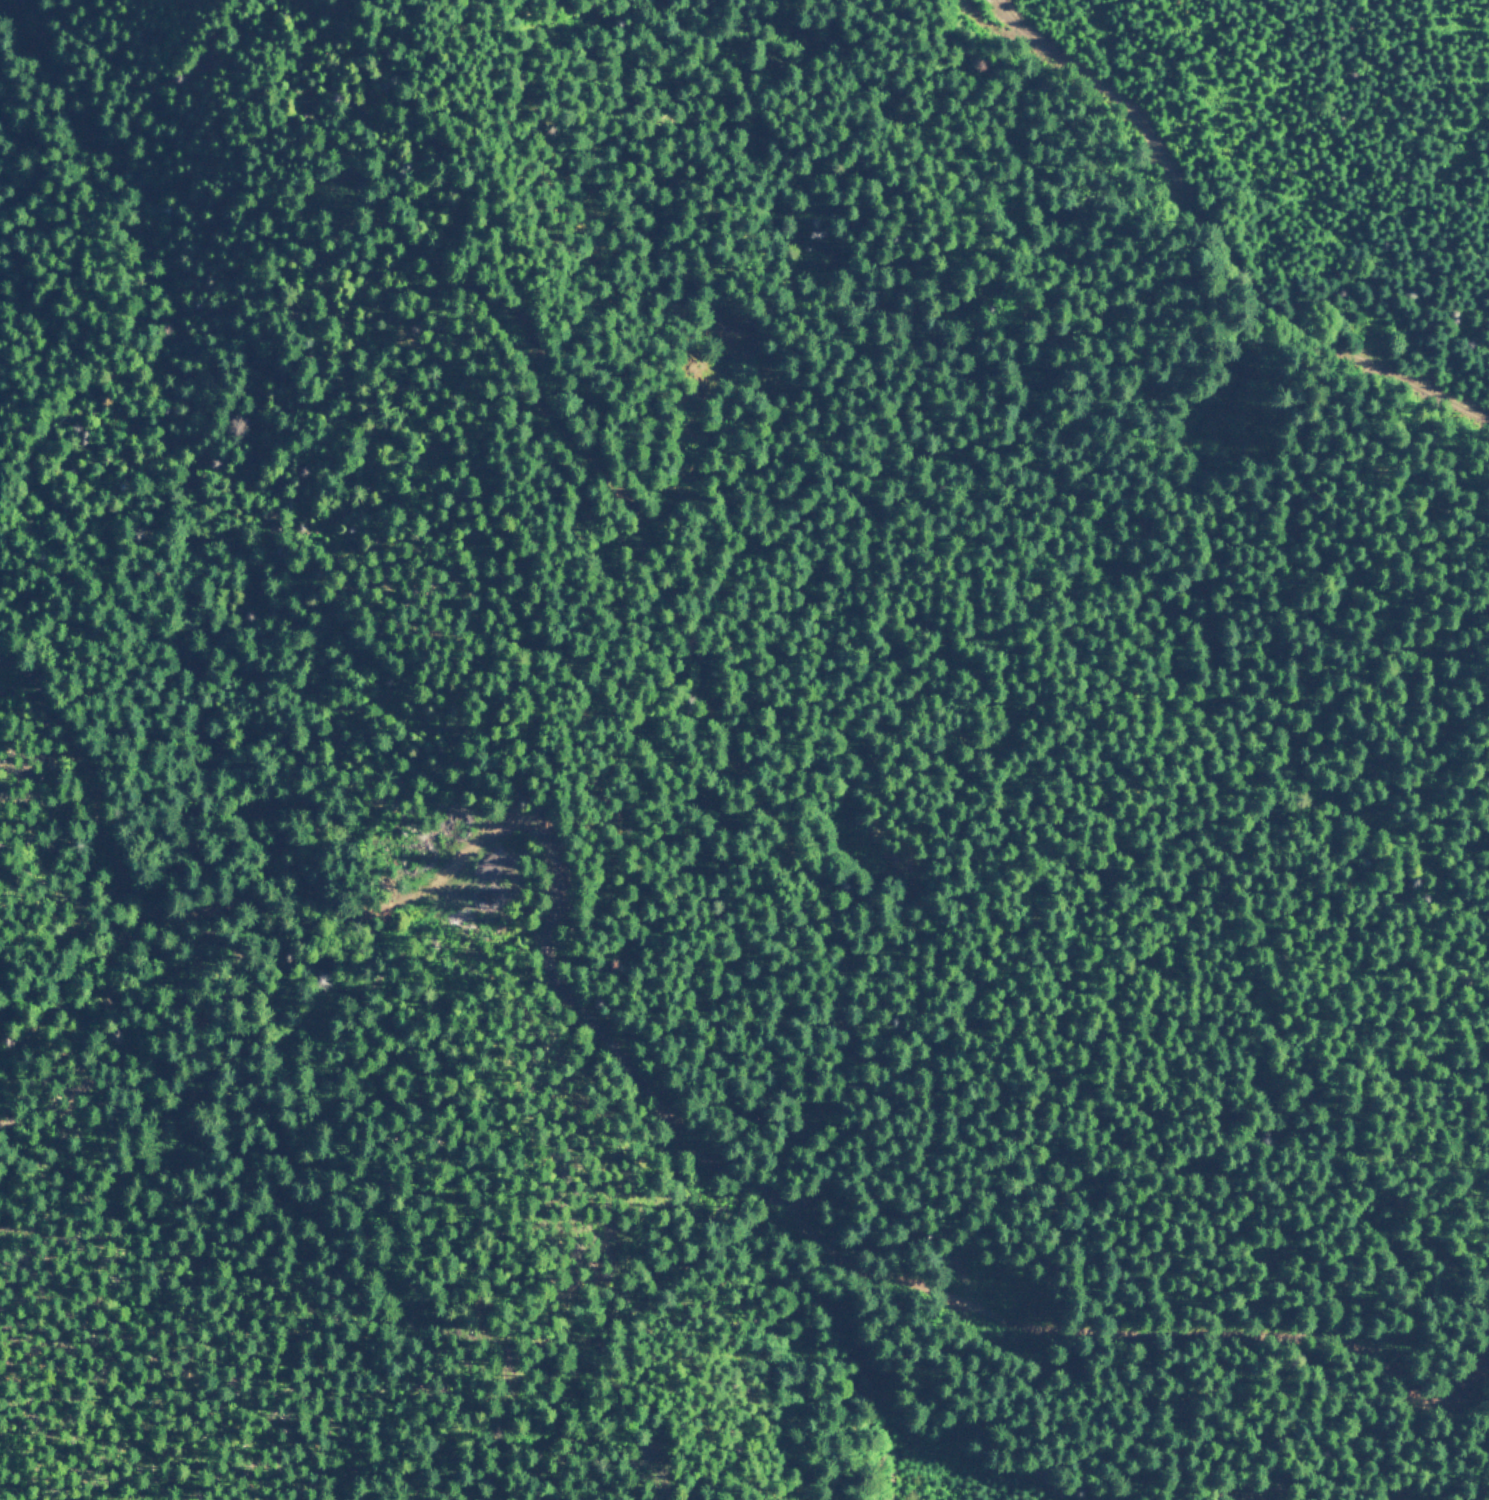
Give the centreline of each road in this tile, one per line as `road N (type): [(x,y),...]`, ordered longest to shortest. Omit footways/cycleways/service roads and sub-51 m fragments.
road 1 (track): [(0,704),(22,724),(52,784),(136,874),(279,868),(399,796),(446,796),(494,844),(512,910),(548,916),(560,970),(679,1114),(853,1215),(1110,1276),(1367,1311),(1480,1245),(1488,1248)]

